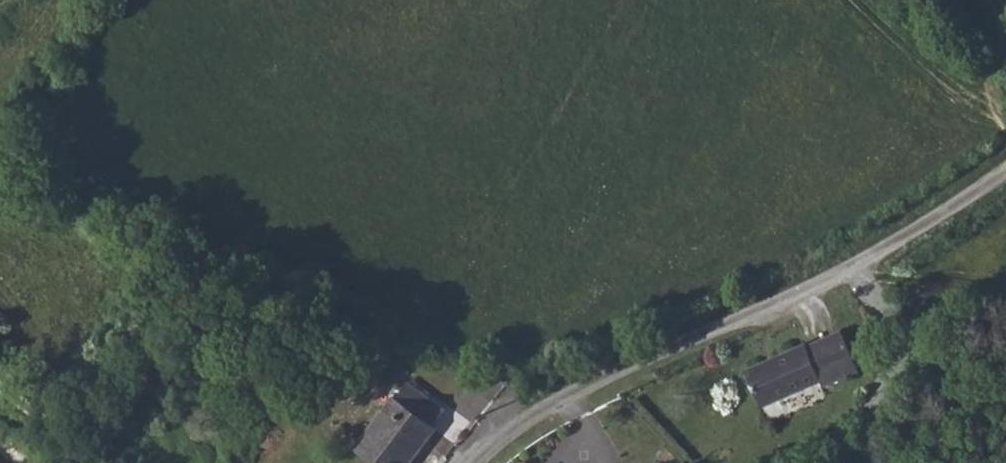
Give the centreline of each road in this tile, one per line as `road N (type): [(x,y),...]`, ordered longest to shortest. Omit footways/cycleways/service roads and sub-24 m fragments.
road 1 (unclassified): [(482,462),(543,410),(851,269),(1005,177)]

